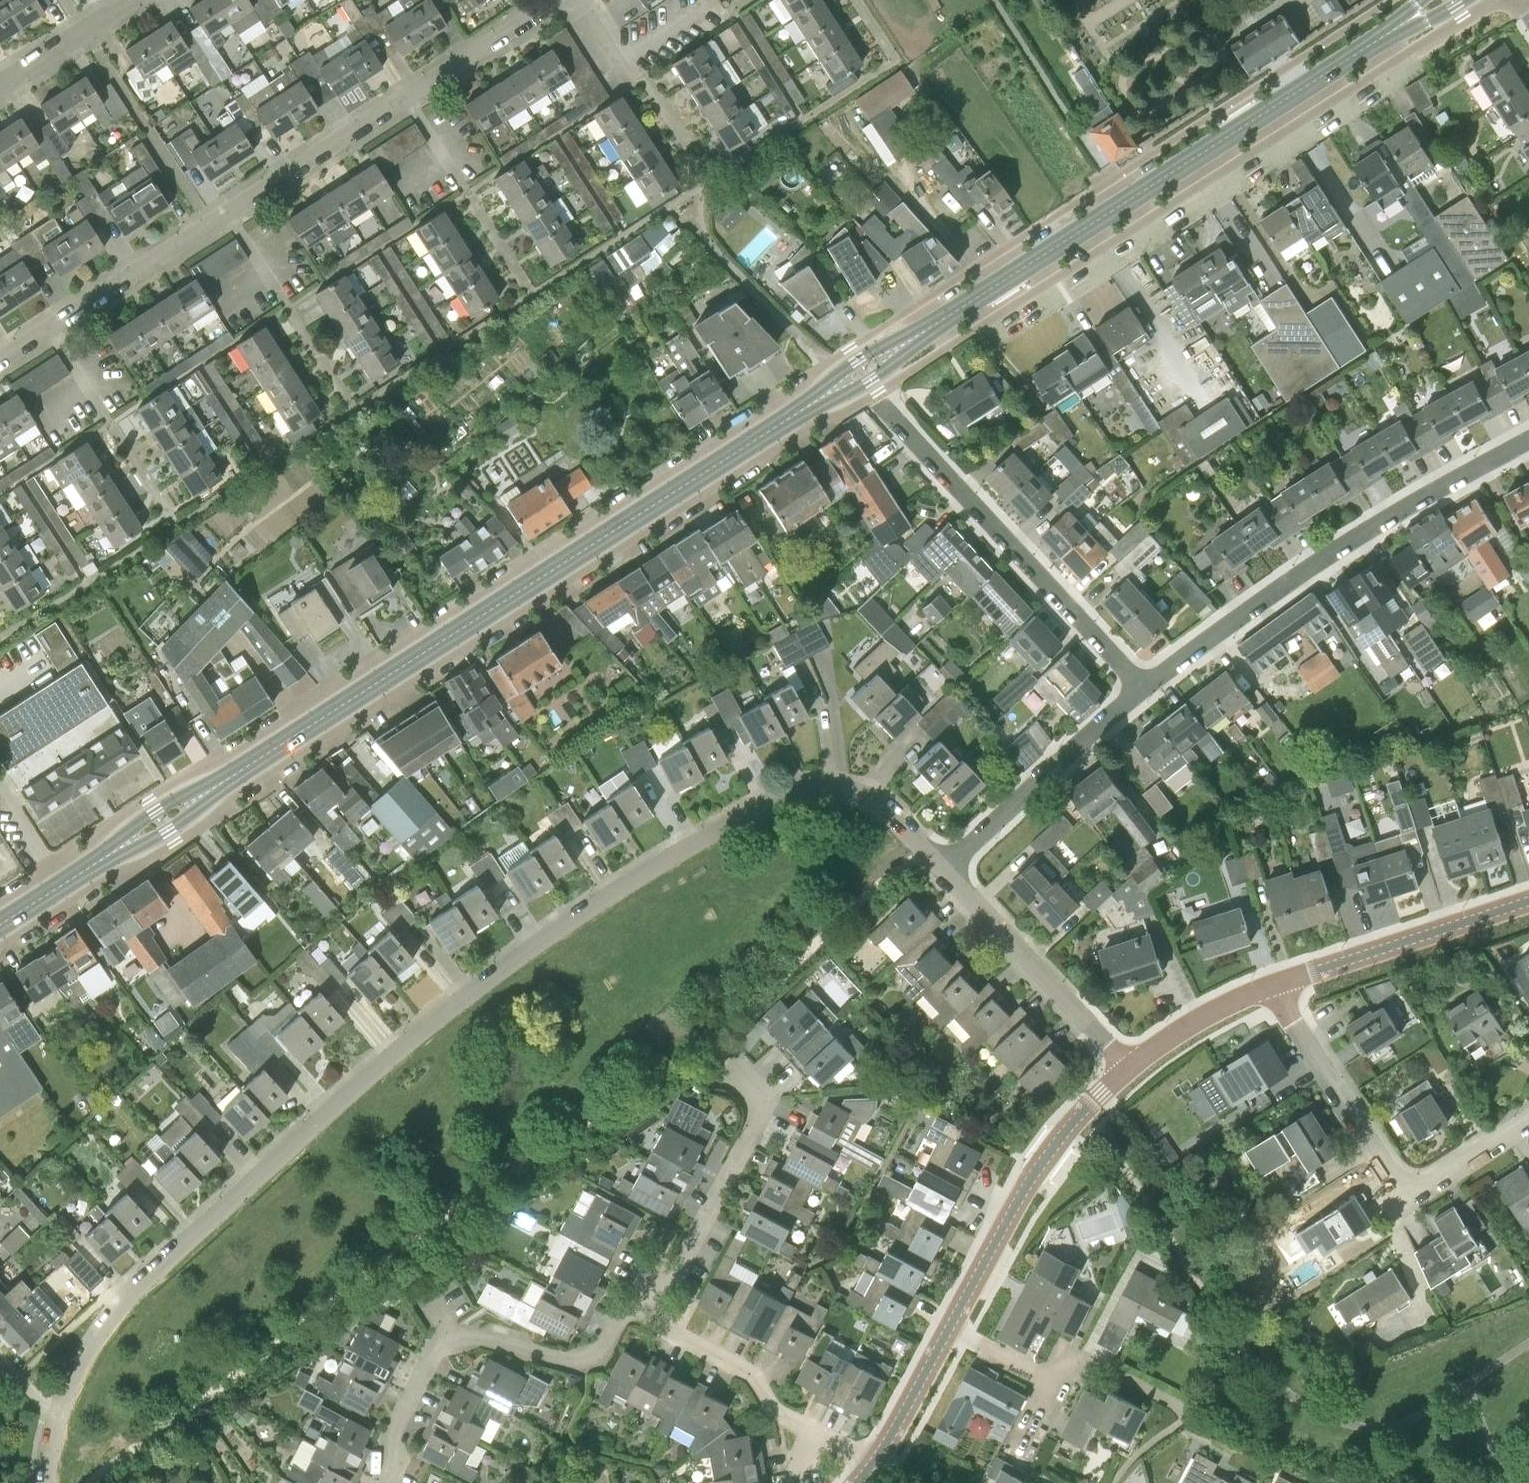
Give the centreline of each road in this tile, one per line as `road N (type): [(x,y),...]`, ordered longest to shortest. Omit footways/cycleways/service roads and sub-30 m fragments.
road 1 (residential): [(945,867),(875,804),(822,790),(770,804),(639,878),(446,1014),(134,1291),(89,1350),(58,1416)]
road 2 (primary): [(0,924),(833,389)]
road 3 (residential): [(0,362),(554,0)]
road 4 (primary): [(895,349),(1401,25)]
road 5 (residential): [(1144,685),(1257,601),(1528,440)]
road 6 (residential): [(1144,685),(879,401)]
road 7 (residential): [(1272,985),(1402,1180),(1429,1181),(1528,1118)]
road 8 (tertiary): [(951,1327),(1044,1160),(1131,1068)]
road 9 (residential): [(656,1319),(773,1097),(738,1048)]
road 10 (residential): [(1131,1068),(945,867)]
road 11 (residential): [(878,1459),(774,1411),(753,1371),(656,1319)]
road 12 (residential): [(945,867),(1144,685)]
road 13 (tertiary): [(1272,985),(1528,901)]
road 14 (residential): [(656,1319),(618,1323),(601,1356),(576,1362),(447,1328)]
road 15 (residential): [(387,1482),(395,1469),(390,1437),(447,1328)]
road 16 (tertiary): [(1131,1068),(1200,1020),(1272,985)]
road 17 (tertiary): [(878,1459),(951,1327)]
road 18 (residential): [(0,79),(123,0)]
road 19 (residential): [(951,1327),(1058,1387)]

